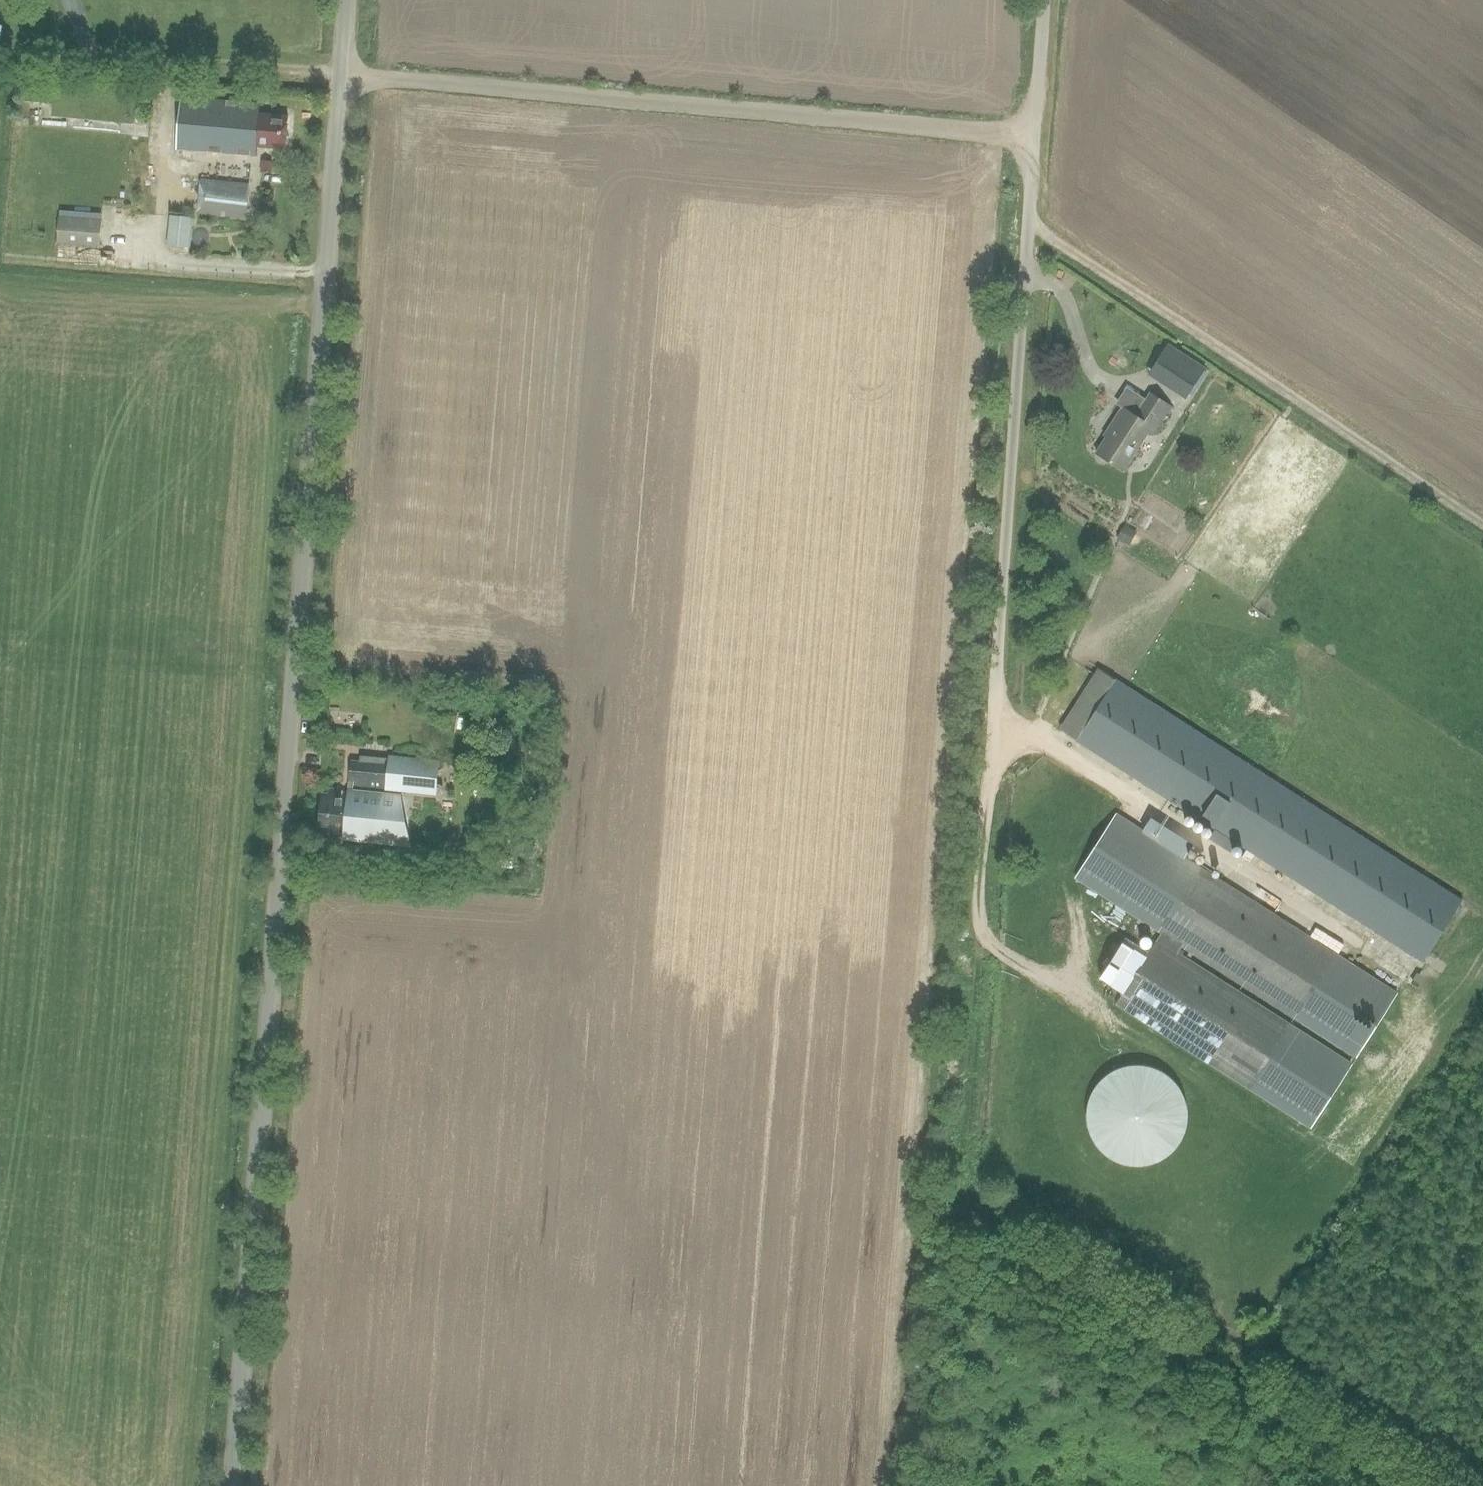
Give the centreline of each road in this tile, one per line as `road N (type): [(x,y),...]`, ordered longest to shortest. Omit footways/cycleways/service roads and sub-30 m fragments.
road 1 (unclassified): [(231,1485),(346,0)]
road 2 (unclassified): [(998,707),(1045,0)]
road 3 (track): [(1037,135),(340,76)]
road 4 (track): [(1482,515),(1029,228)]
road 5 (track): [(955,1119),(998,707)]
road 6 (track): [(976,930),(1108,1023)]

